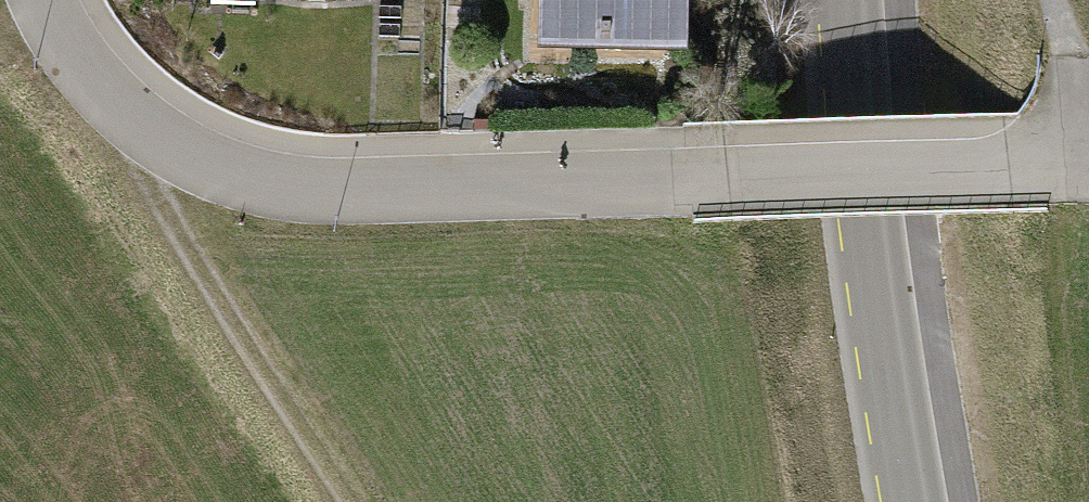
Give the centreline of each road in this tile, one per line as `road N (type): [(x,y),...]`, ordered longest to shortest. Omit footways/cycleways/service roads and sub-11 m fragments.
road 1 (residential): [(43,0),(67,47),(141,129),(226,173),(314,193),(1040,171)]
road 2 (secondary): [(851,0),(870,297),(908,501)]
road 3 (track): [(357,501),(154,192),(141,129)]
road 4 (track): [(1053,0),(1088,157)]

